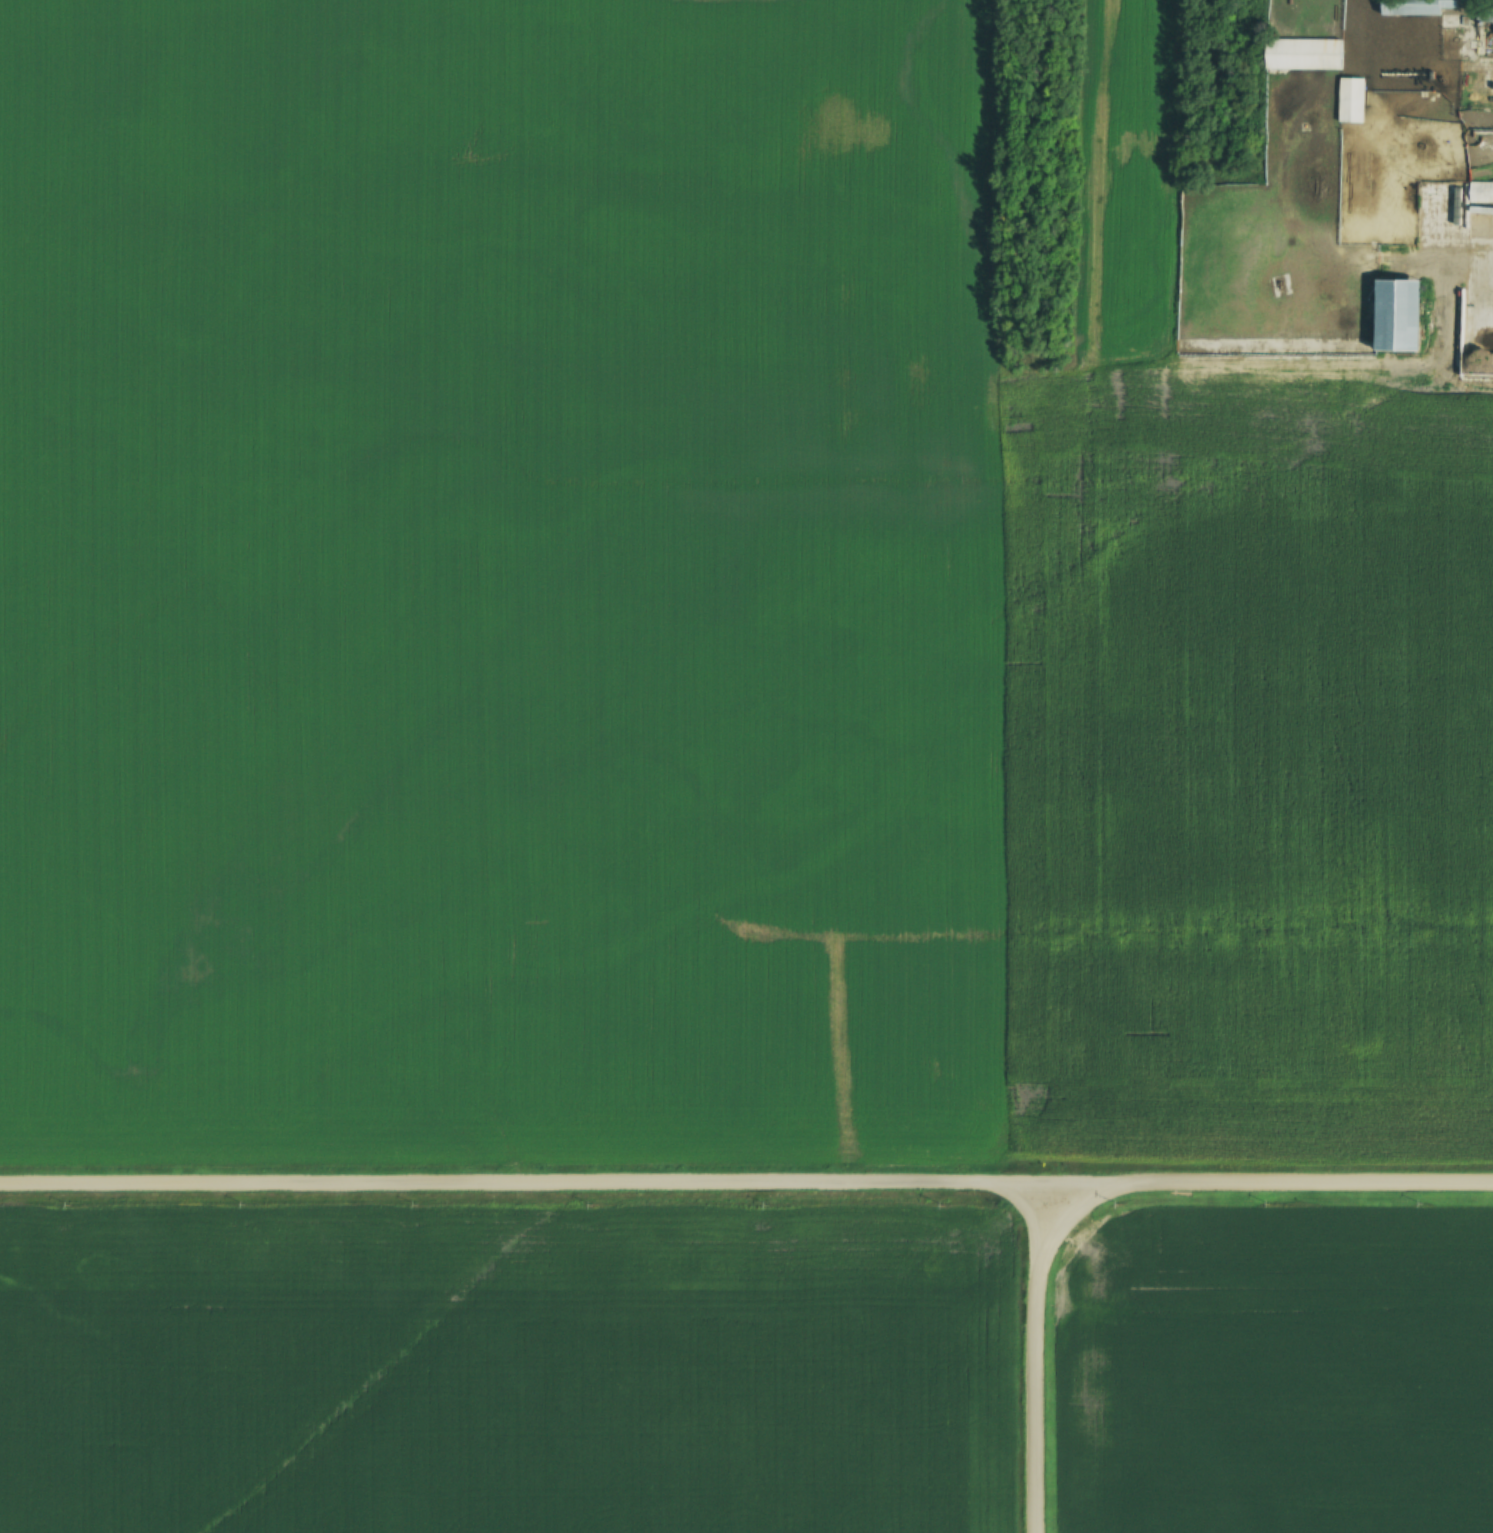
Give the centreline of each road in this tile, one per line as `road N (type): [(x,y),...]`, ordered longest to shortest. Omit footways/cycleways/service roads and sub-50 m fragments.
road 1 (residential): [(1492,1179),(0,1183)]
road 2 (residential): [(1038,1532),(1035,1181)]

